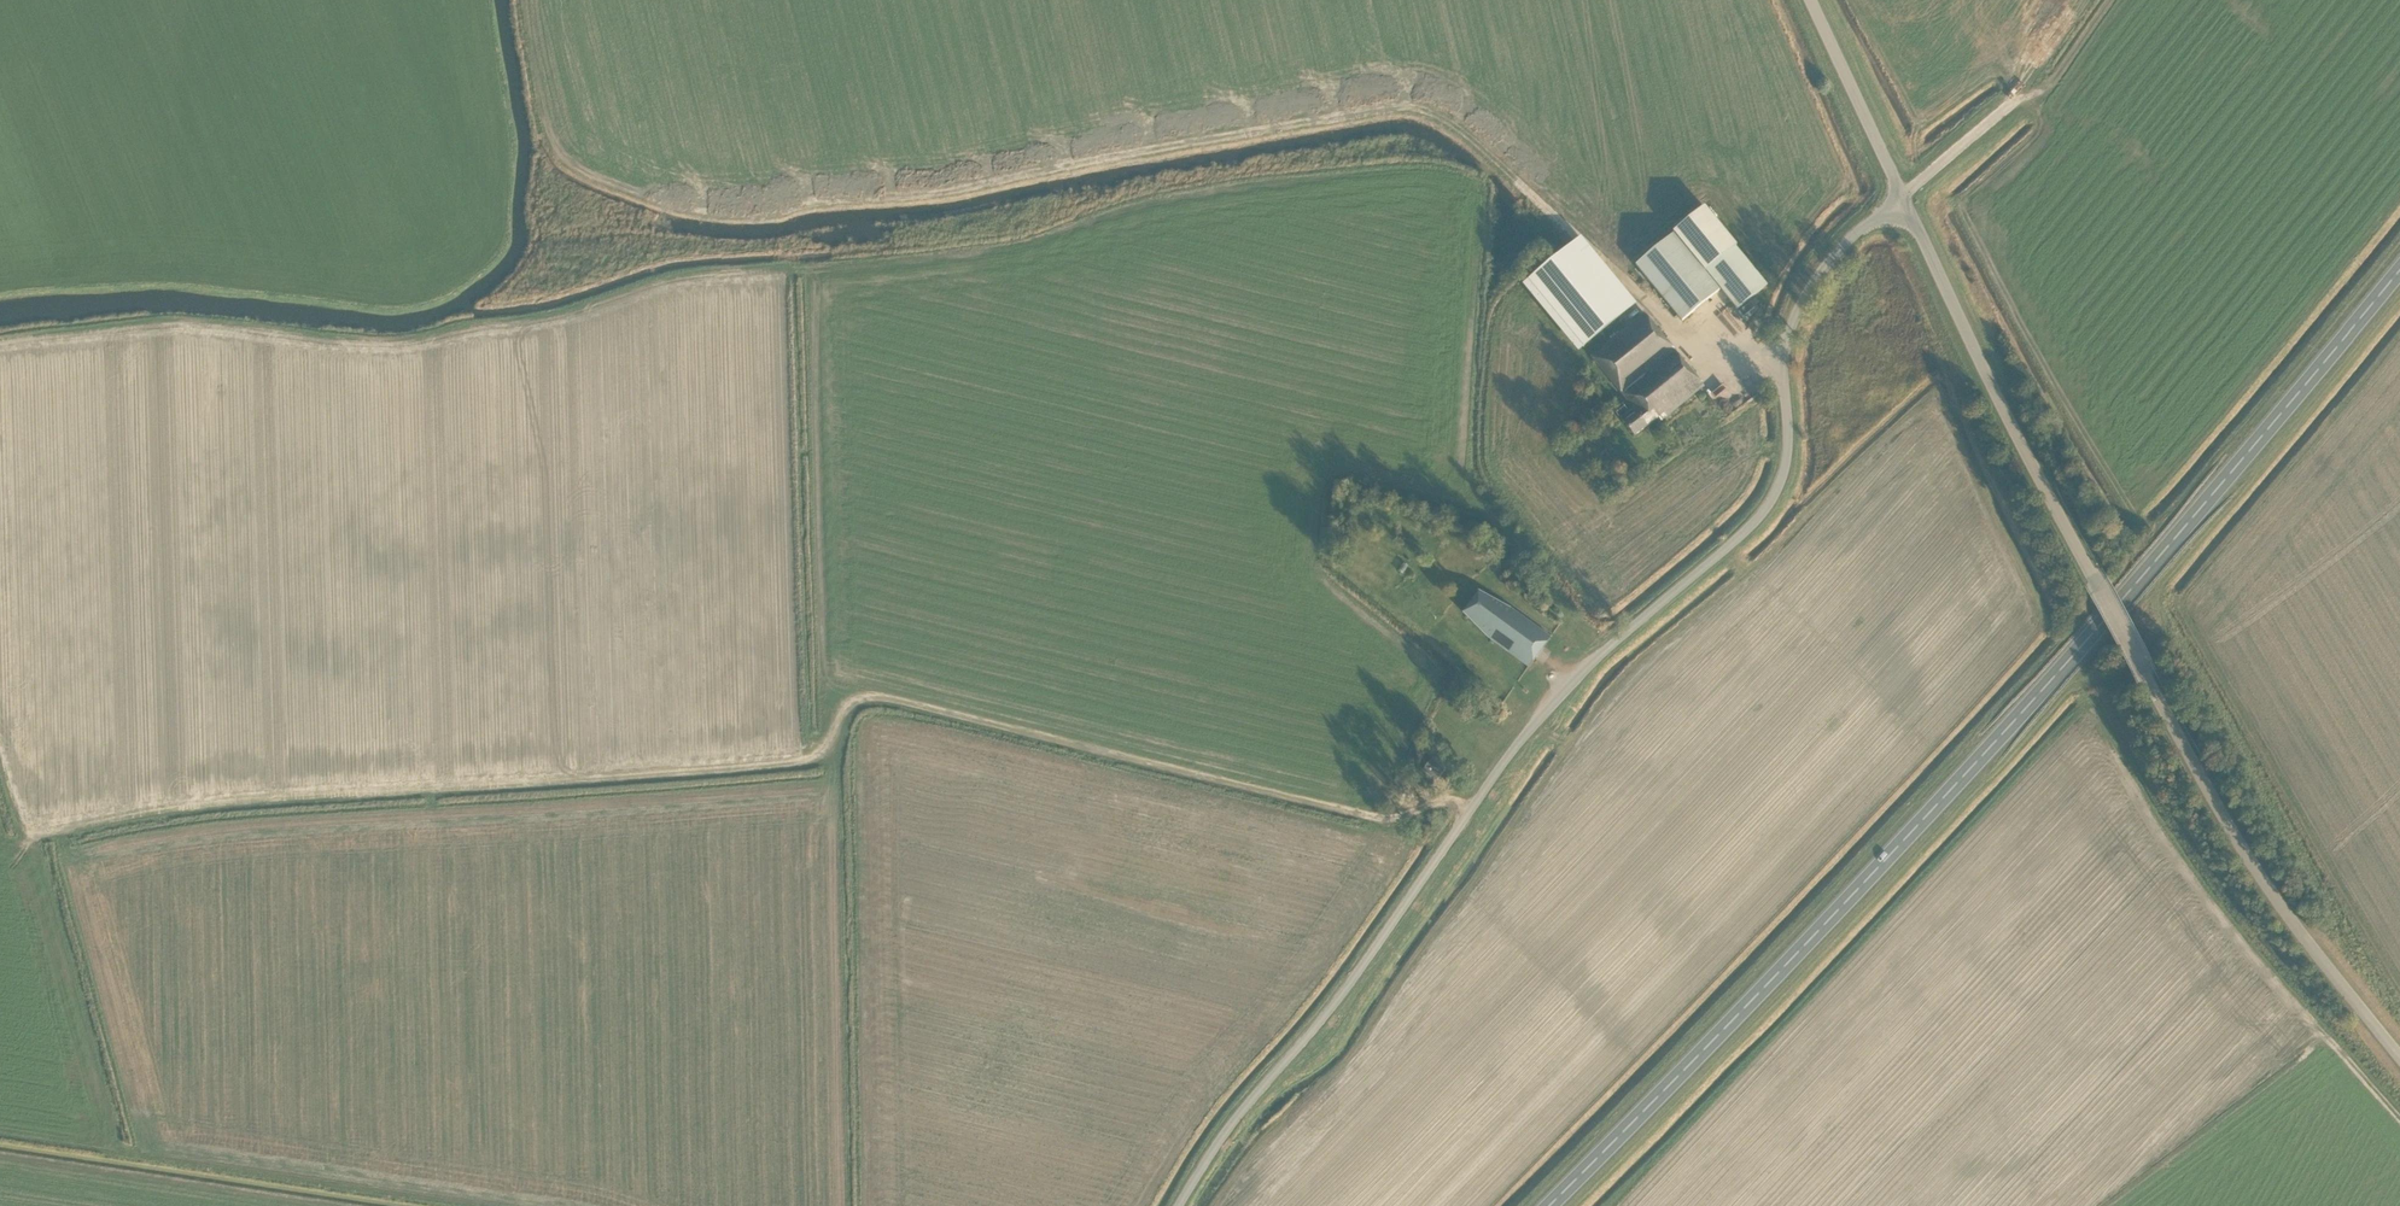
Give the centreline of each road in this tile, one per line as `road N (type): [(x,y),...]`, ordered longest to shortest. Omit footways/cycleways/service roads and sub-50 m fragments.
road 1 (unclassified): [(1177,1205),(1226,1127),(1365,961),(1516,743),(1567,686),(1769,505),(1784,470),(1792,333),(1810,284),(1903,199)]
road 2 (trunk): [(1545,1205),(1914,832),(2088,640),(2399,269)]
road 3 (tertiary): [(2399,1061),(2241,847),(2060,516),(1903,199)]
road 4 (tertiary): [(1903,199),(1811,0)]

